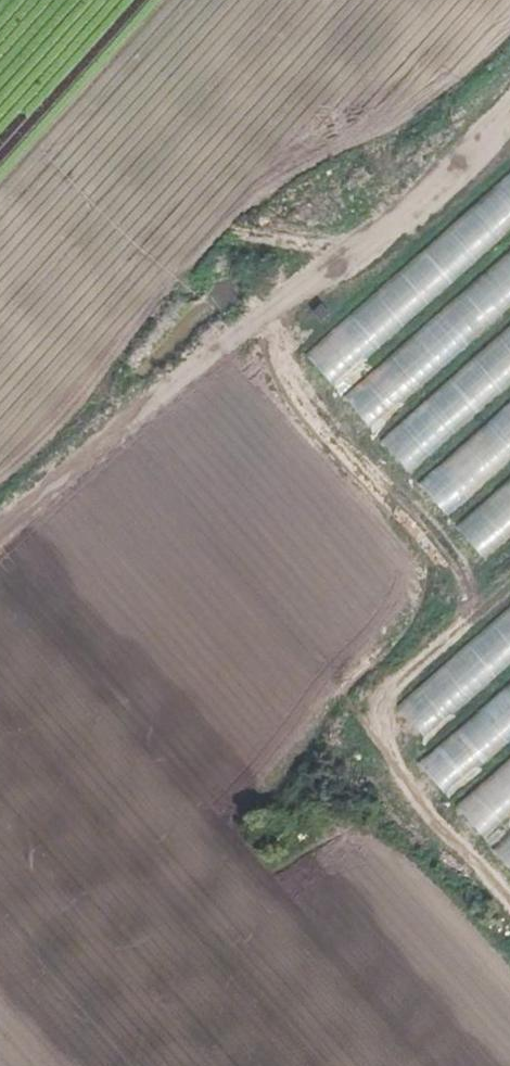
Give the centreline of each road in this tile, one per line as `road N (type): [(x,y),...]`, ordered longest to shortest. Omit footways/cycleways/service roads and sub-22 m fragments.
road 1 (track): [(0,553),(509,100)]

